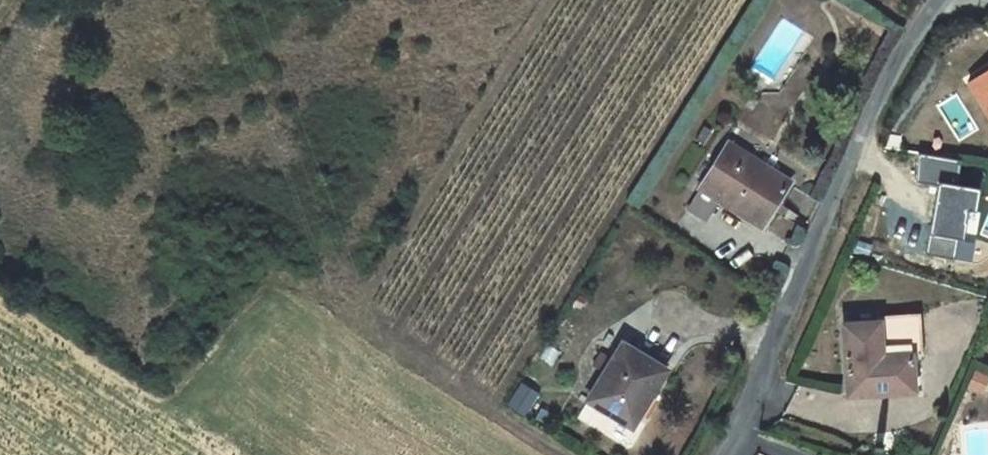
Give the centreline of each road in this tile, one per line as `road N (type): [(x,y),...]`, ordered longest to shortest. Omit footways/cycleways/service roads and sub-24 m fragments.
road 1 (unclassified): [(938,0),(729,454)]

